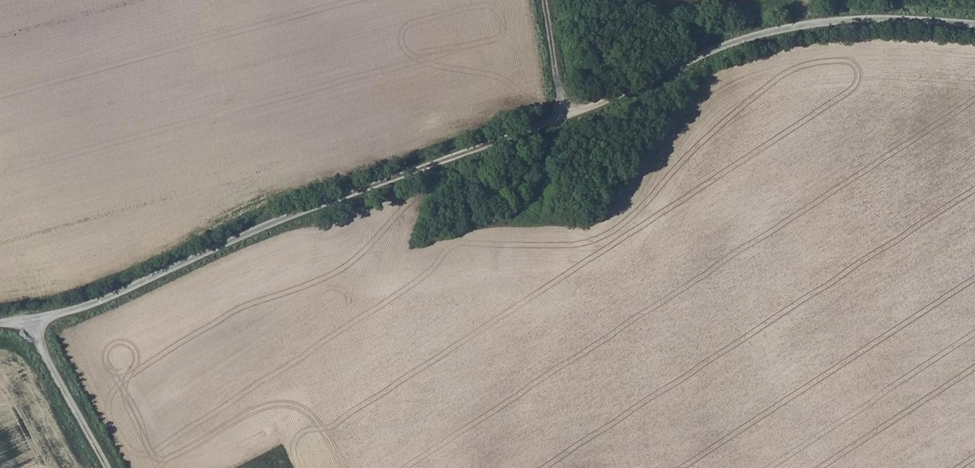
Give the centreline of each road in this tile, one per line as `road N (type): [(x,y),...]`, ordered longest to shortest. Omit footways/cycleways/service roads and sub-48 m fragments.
road 1 (track): [(974,24),(853,19),(758,34),(597,104),(254,230),(99,300),(27,318)]
road 2 (track): [(27,318),(106,467)]
road 3 (track): [(551,121),(538,199),(510,278)]

